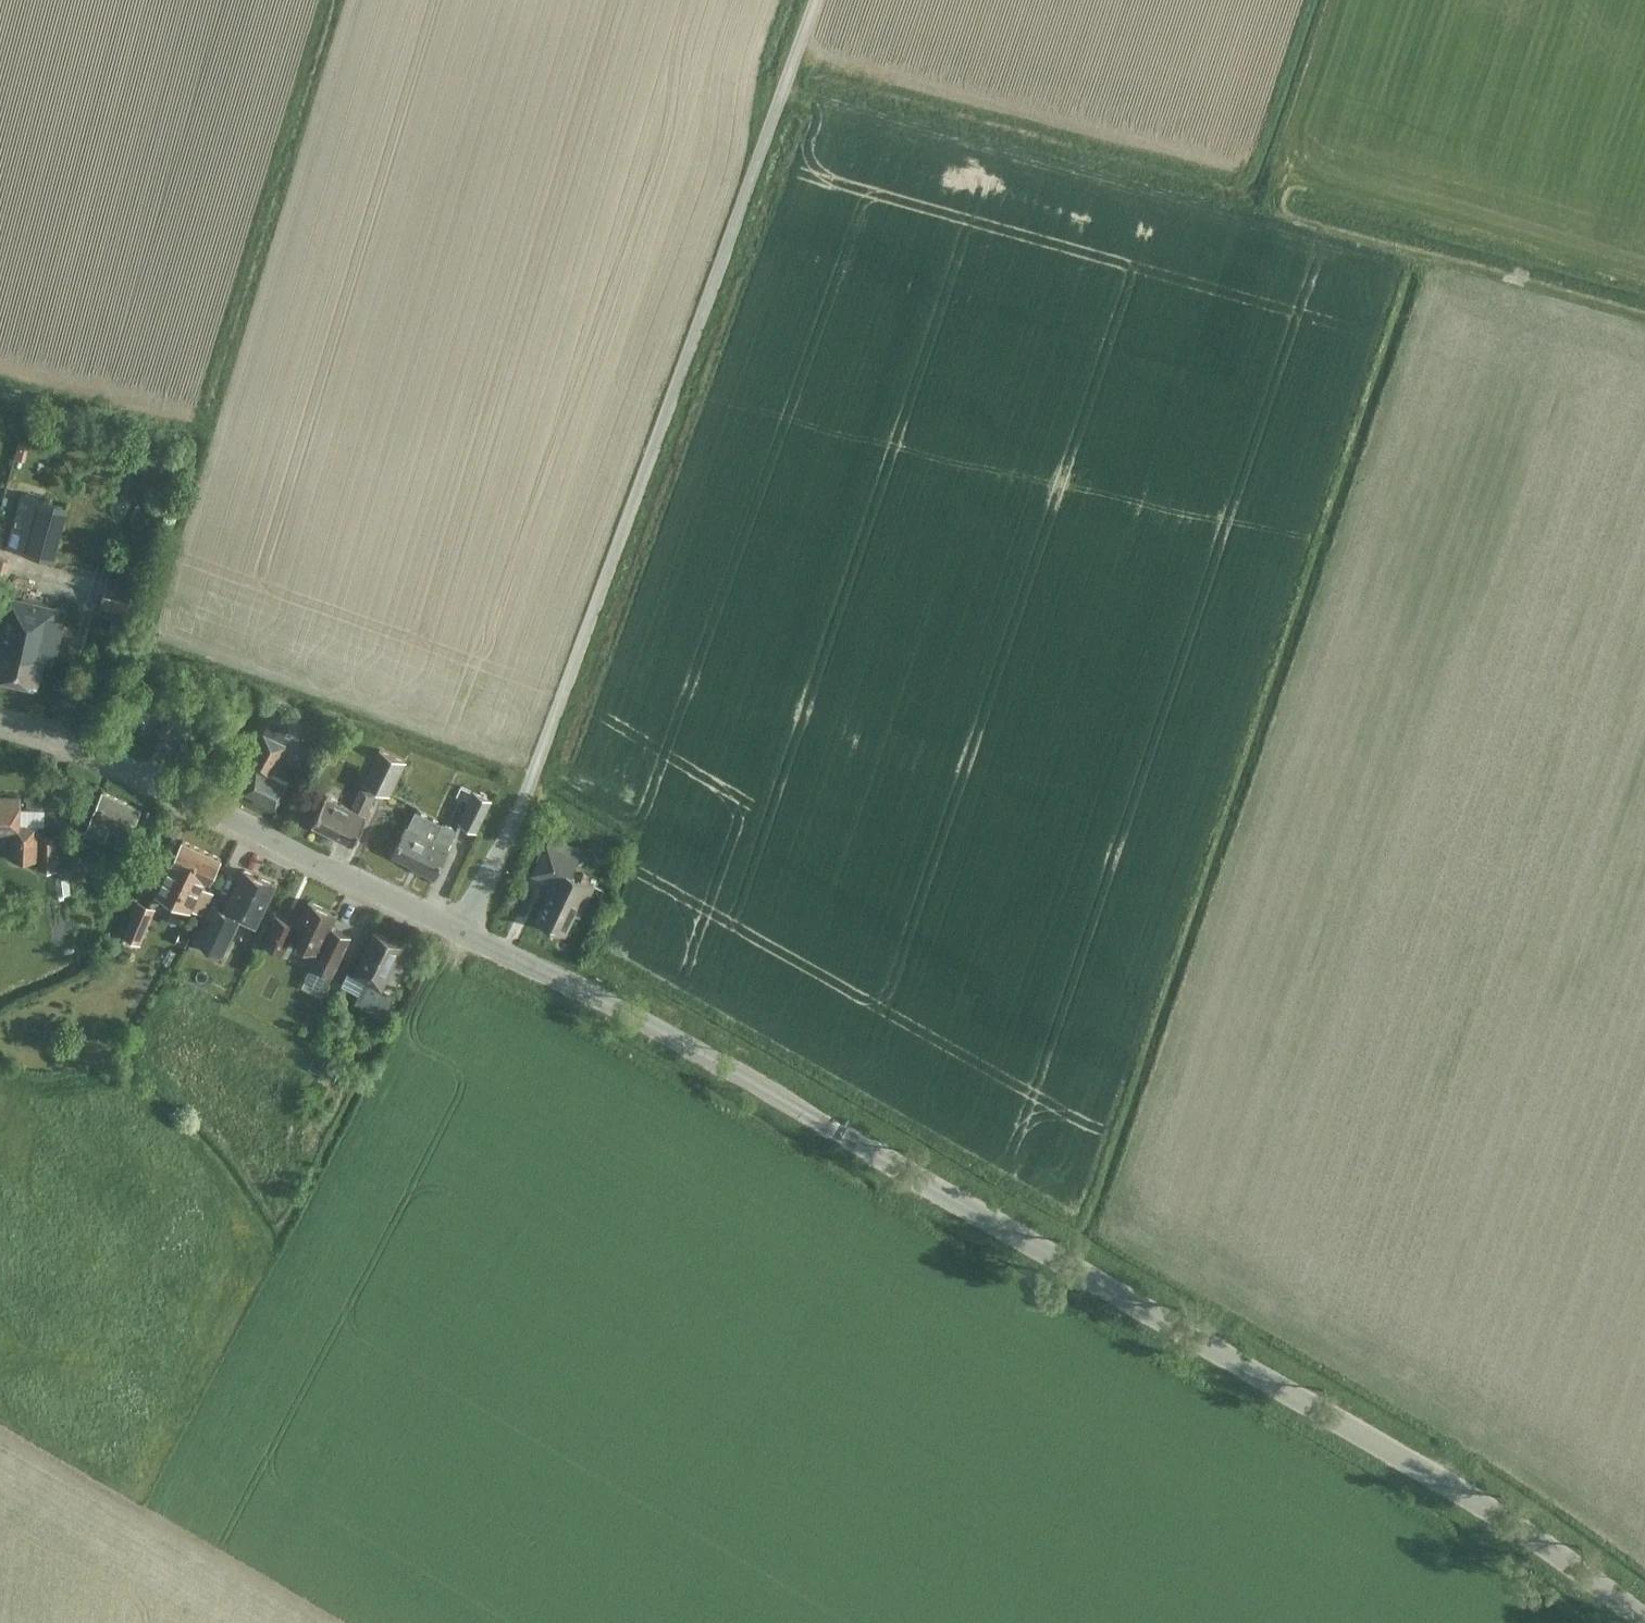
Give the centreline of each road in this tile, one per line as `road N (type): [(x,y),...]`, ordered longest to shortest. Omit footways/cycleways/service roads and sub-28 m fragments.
road 1 (tertiary): [(840,1128),(1042,1241),(1644,1616)]
road 2 (tertiary): [(840,1128),(149,778),(0,719)]

